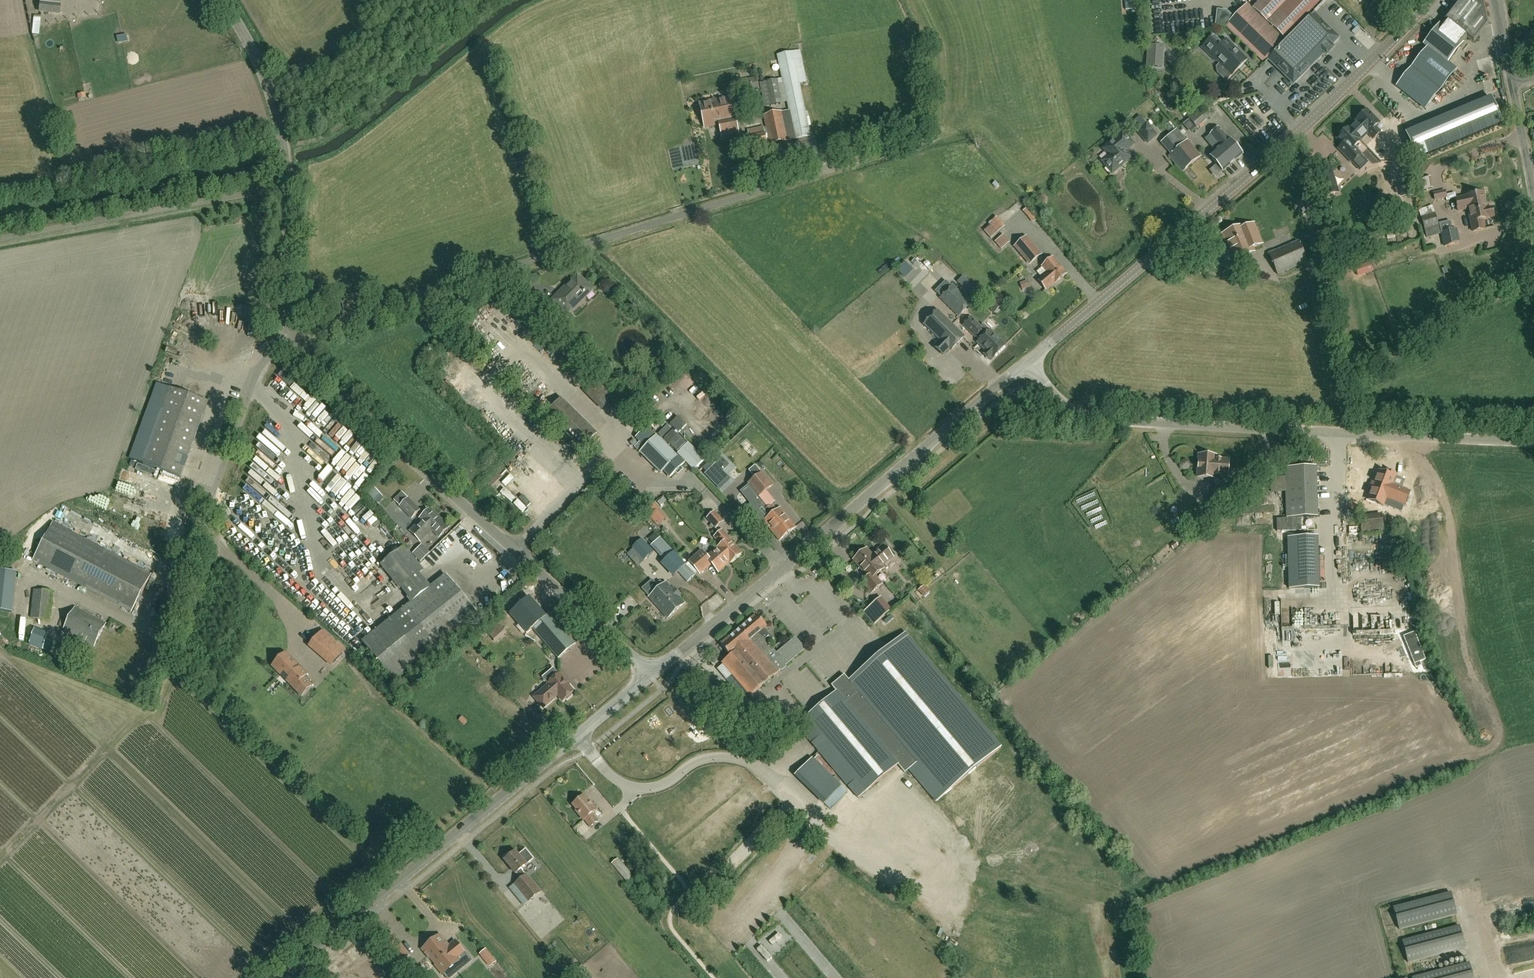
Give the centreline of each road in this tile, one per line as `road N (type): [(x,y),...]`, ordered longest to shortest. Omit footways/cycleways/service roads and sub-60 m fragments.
road 1 (unclassified): [(291,336),(838,166)]
road 2 (tertiary): [(1025,364),(1265,164),(1431,0)]
road 3 (unclassified): [(1533,443),(1097,420),(1053,396),(1025,364)]
road 4 (unclassified): [(651,676),(353,403),(291,336)]
road 5 (tertiary): [(651,676),(1025,364)]
road 6 (tertiary): [(282,977),(577,736)]
road 7 (unclassified): [(144,680),(259,370),(291,336)]
road 8 (unclassified): [(0,239),(288,188)]
road 9 (unclassified): [(819,827),(763,772),(737,759),(712,758),(662,785),(632,786)]
road 10 (unclassified): [(288,188),(269,90),(221,0)]
road 11 (unclassified): [(291,336),(288,188)]

